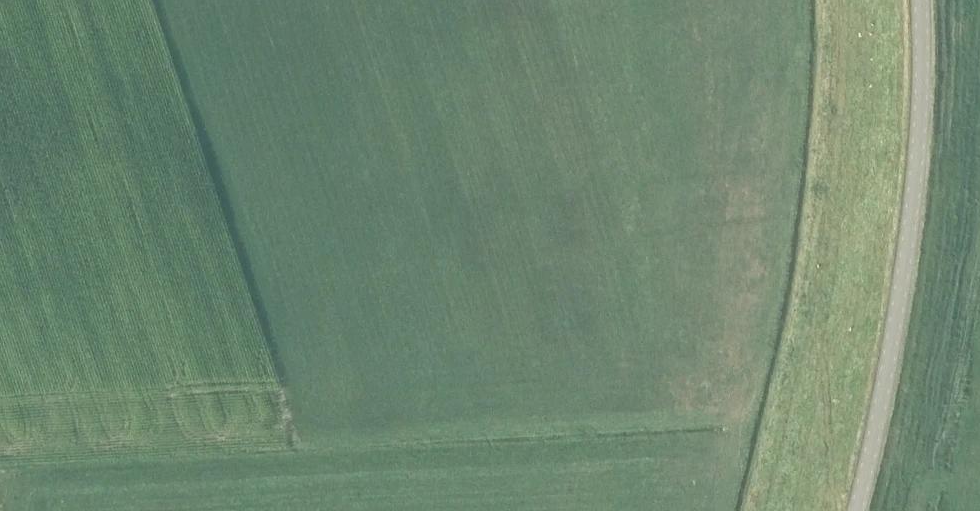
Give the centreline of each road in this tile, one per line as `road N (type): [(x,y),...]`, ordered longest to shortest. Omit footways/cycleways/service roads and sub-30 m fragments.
road 1 (tertiary): [(855,510),(905,245),(920,0)]

